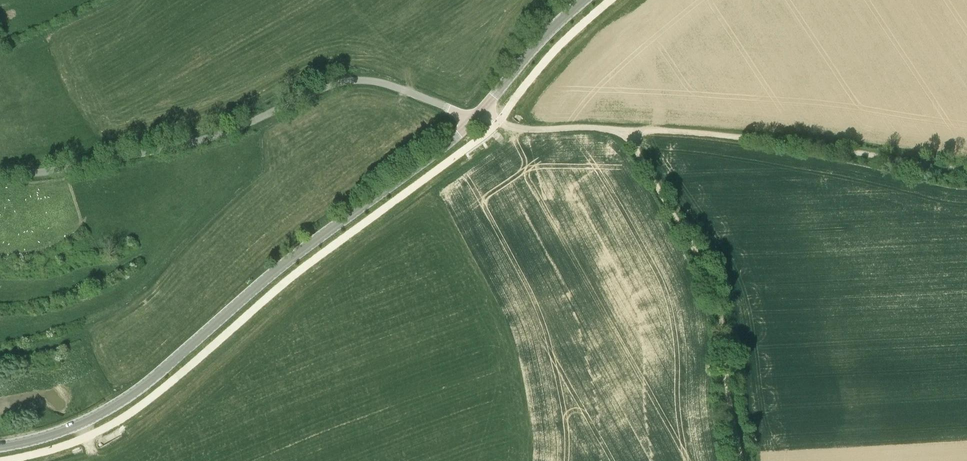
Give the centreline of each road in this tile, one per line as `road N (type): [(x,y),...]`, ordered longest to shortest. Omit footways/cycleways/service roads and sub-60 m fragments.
road 1 (tertiary): [(0,445),(68,428),(139,388),(284,262),(475,118)]
road 2 (unclassified): [(475,118),(397,87),(356,80),(199,140),(57,170),(0,171)]
road 3 (unclassified): [(966,171),(812,145),(475,118)]
road 4 (track): [(741,460),(710,277),(625,129)]
road 5 (tertiary): [(475,118),(582,0)]

